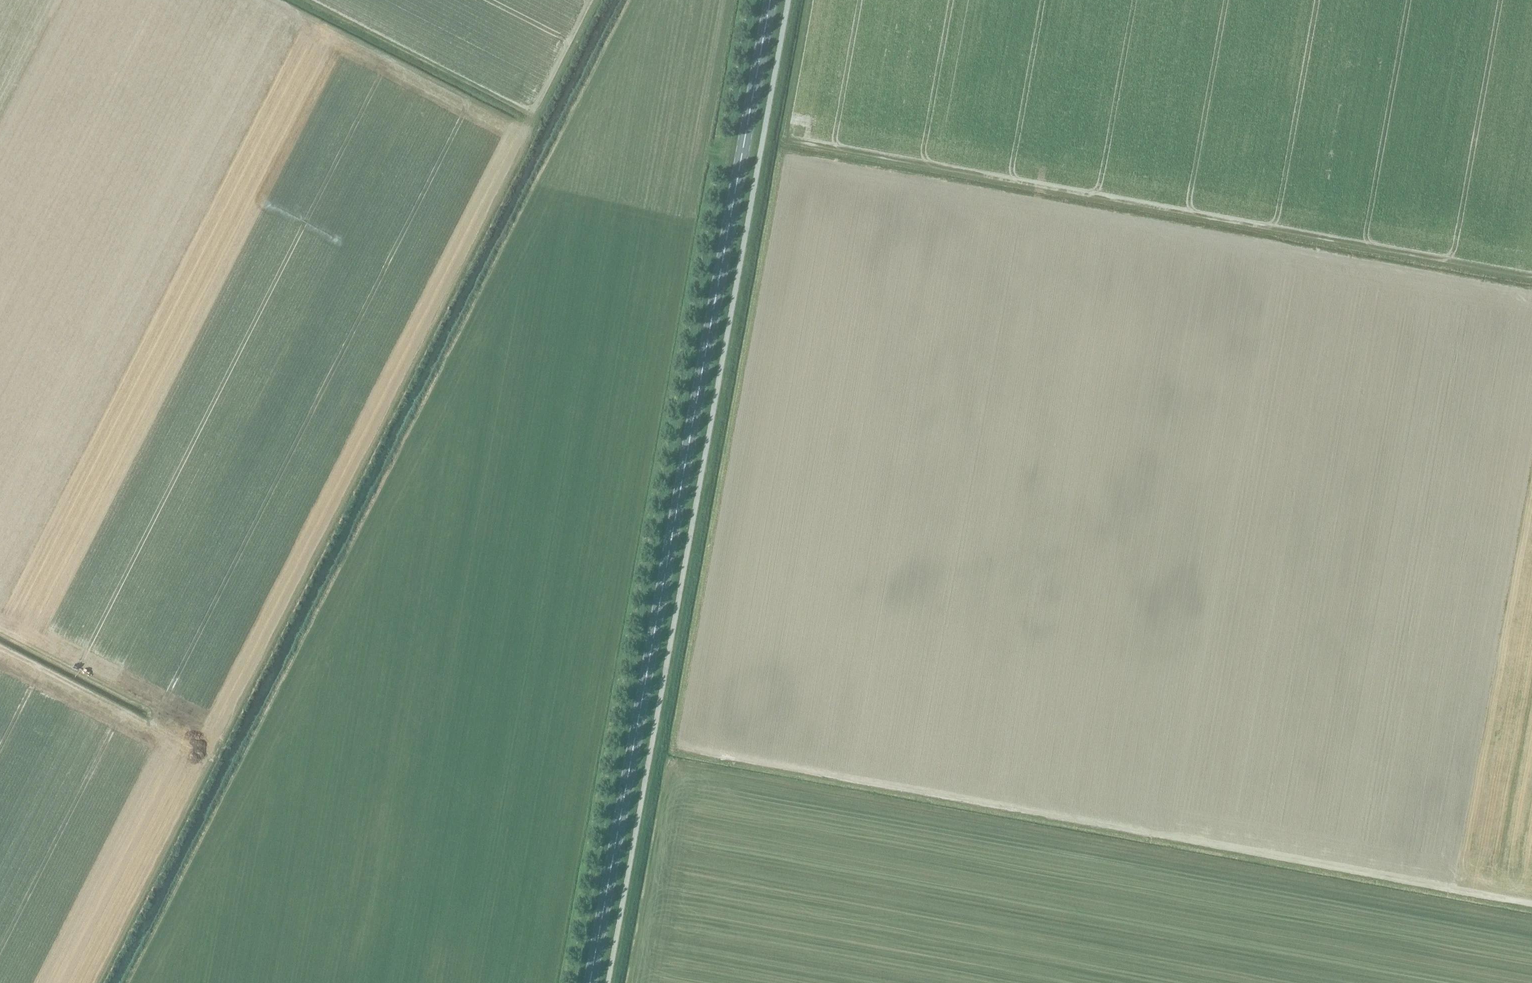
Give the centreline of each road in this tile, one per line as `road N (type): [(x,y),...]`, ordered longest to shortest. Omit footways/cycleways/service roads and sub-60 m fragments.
road 1 (primary): [(594,982),(772,0)]

